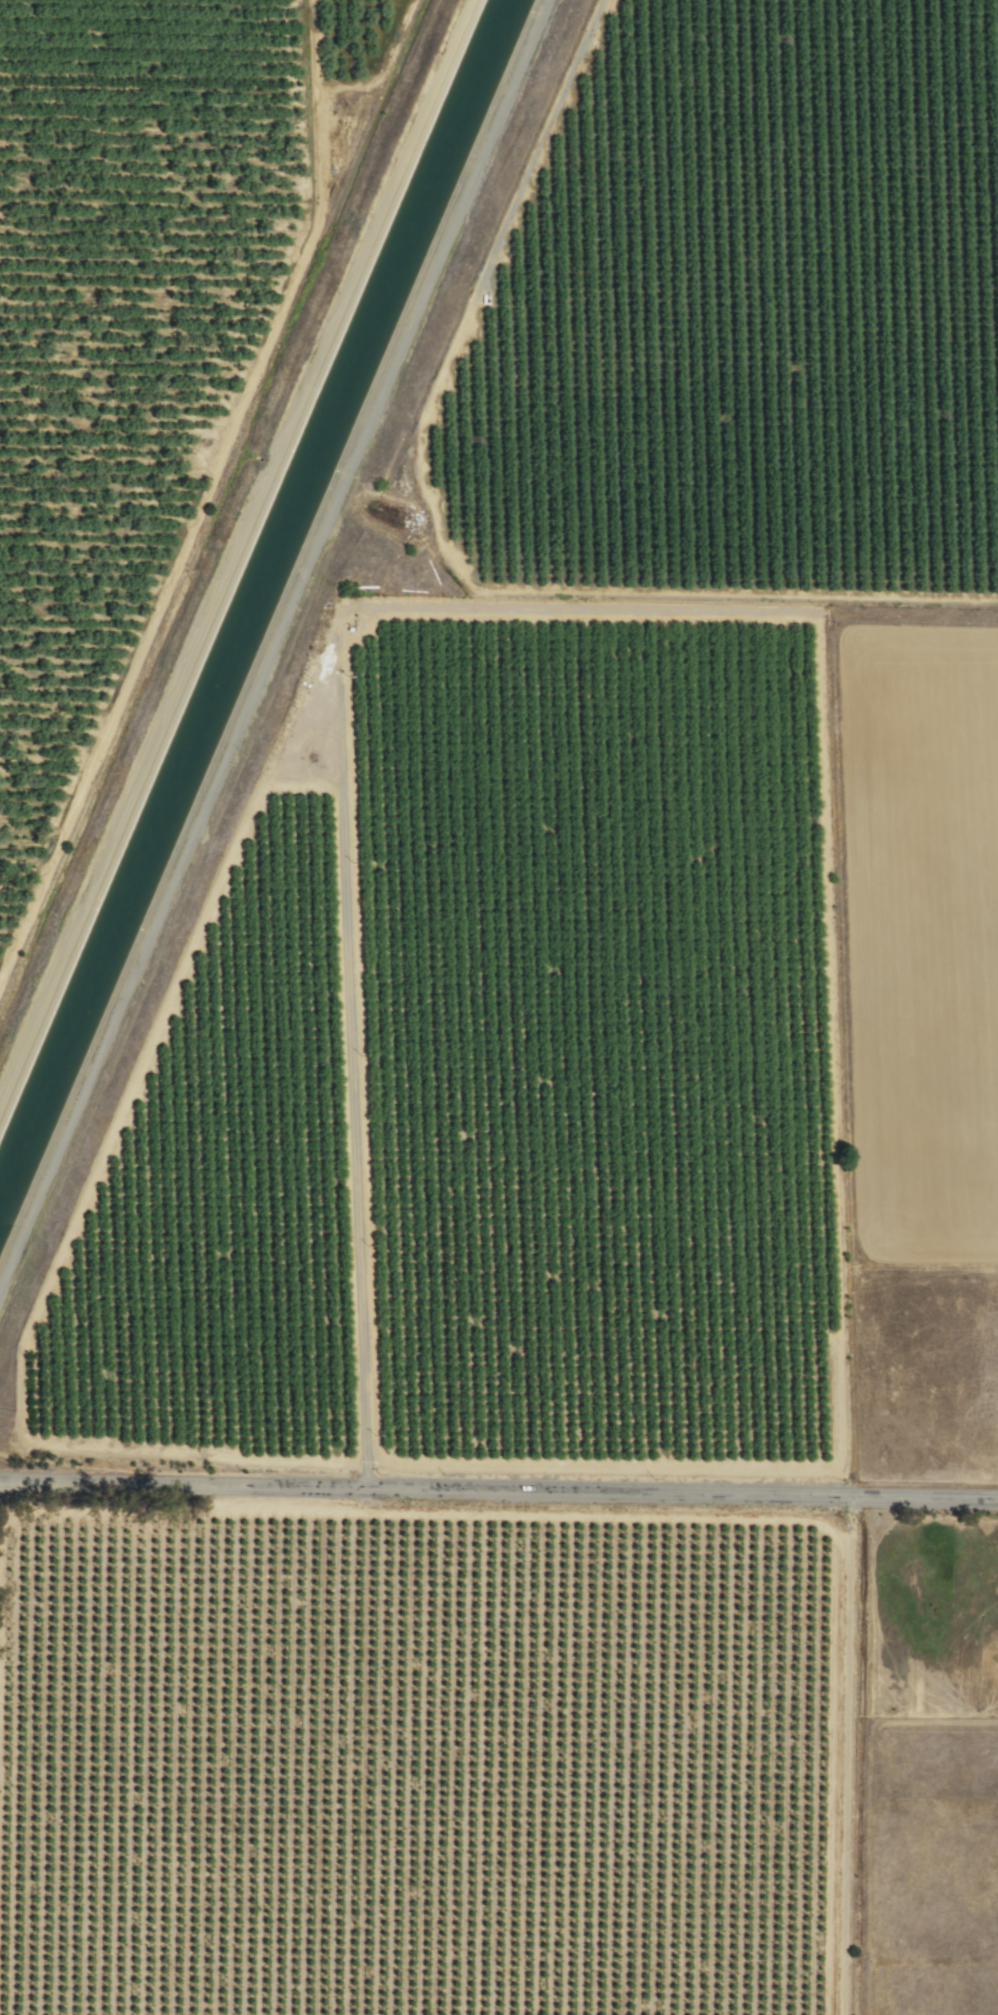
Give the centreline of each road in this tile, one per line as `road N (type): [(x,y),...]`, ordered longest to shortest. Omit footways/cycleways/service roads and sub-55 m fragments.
road 1 (residential): [(0,1482),(997,1499)]

